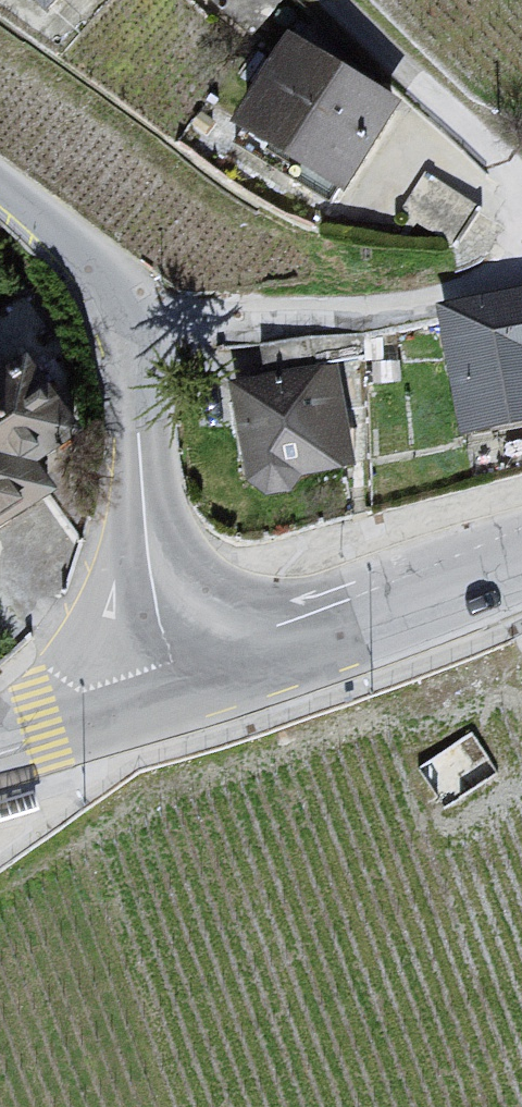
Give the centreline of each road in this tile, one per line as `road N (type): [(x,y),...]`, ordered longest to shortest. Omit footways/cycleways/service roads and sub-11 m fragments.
road 1 (residential): [(185,693),(150,569),(122,327),(78,252),(0,183)]
road 2 (residential): [(521,571),(185,693)]
road 3 (residential): [(185,693),(0,751)]

